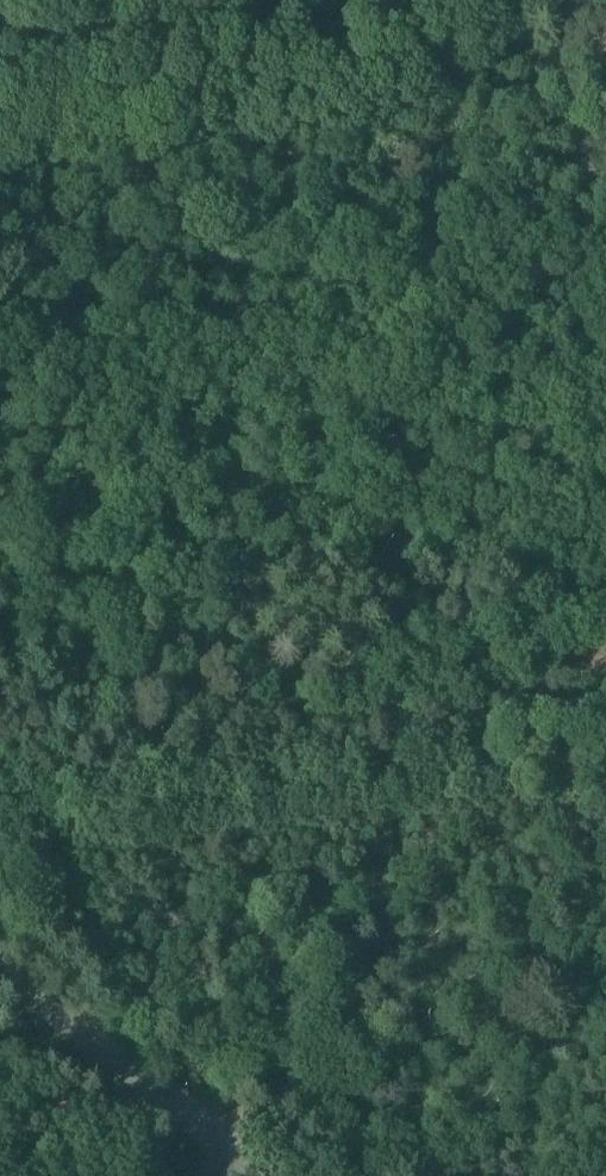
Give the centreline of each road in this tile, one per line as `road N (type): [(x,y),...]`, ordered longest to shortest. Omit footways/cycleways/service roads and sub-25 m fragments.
road 1 (track): [(605,755),(0,827)]
road 2 (unclassified): [(274,1175),(0,972)]

